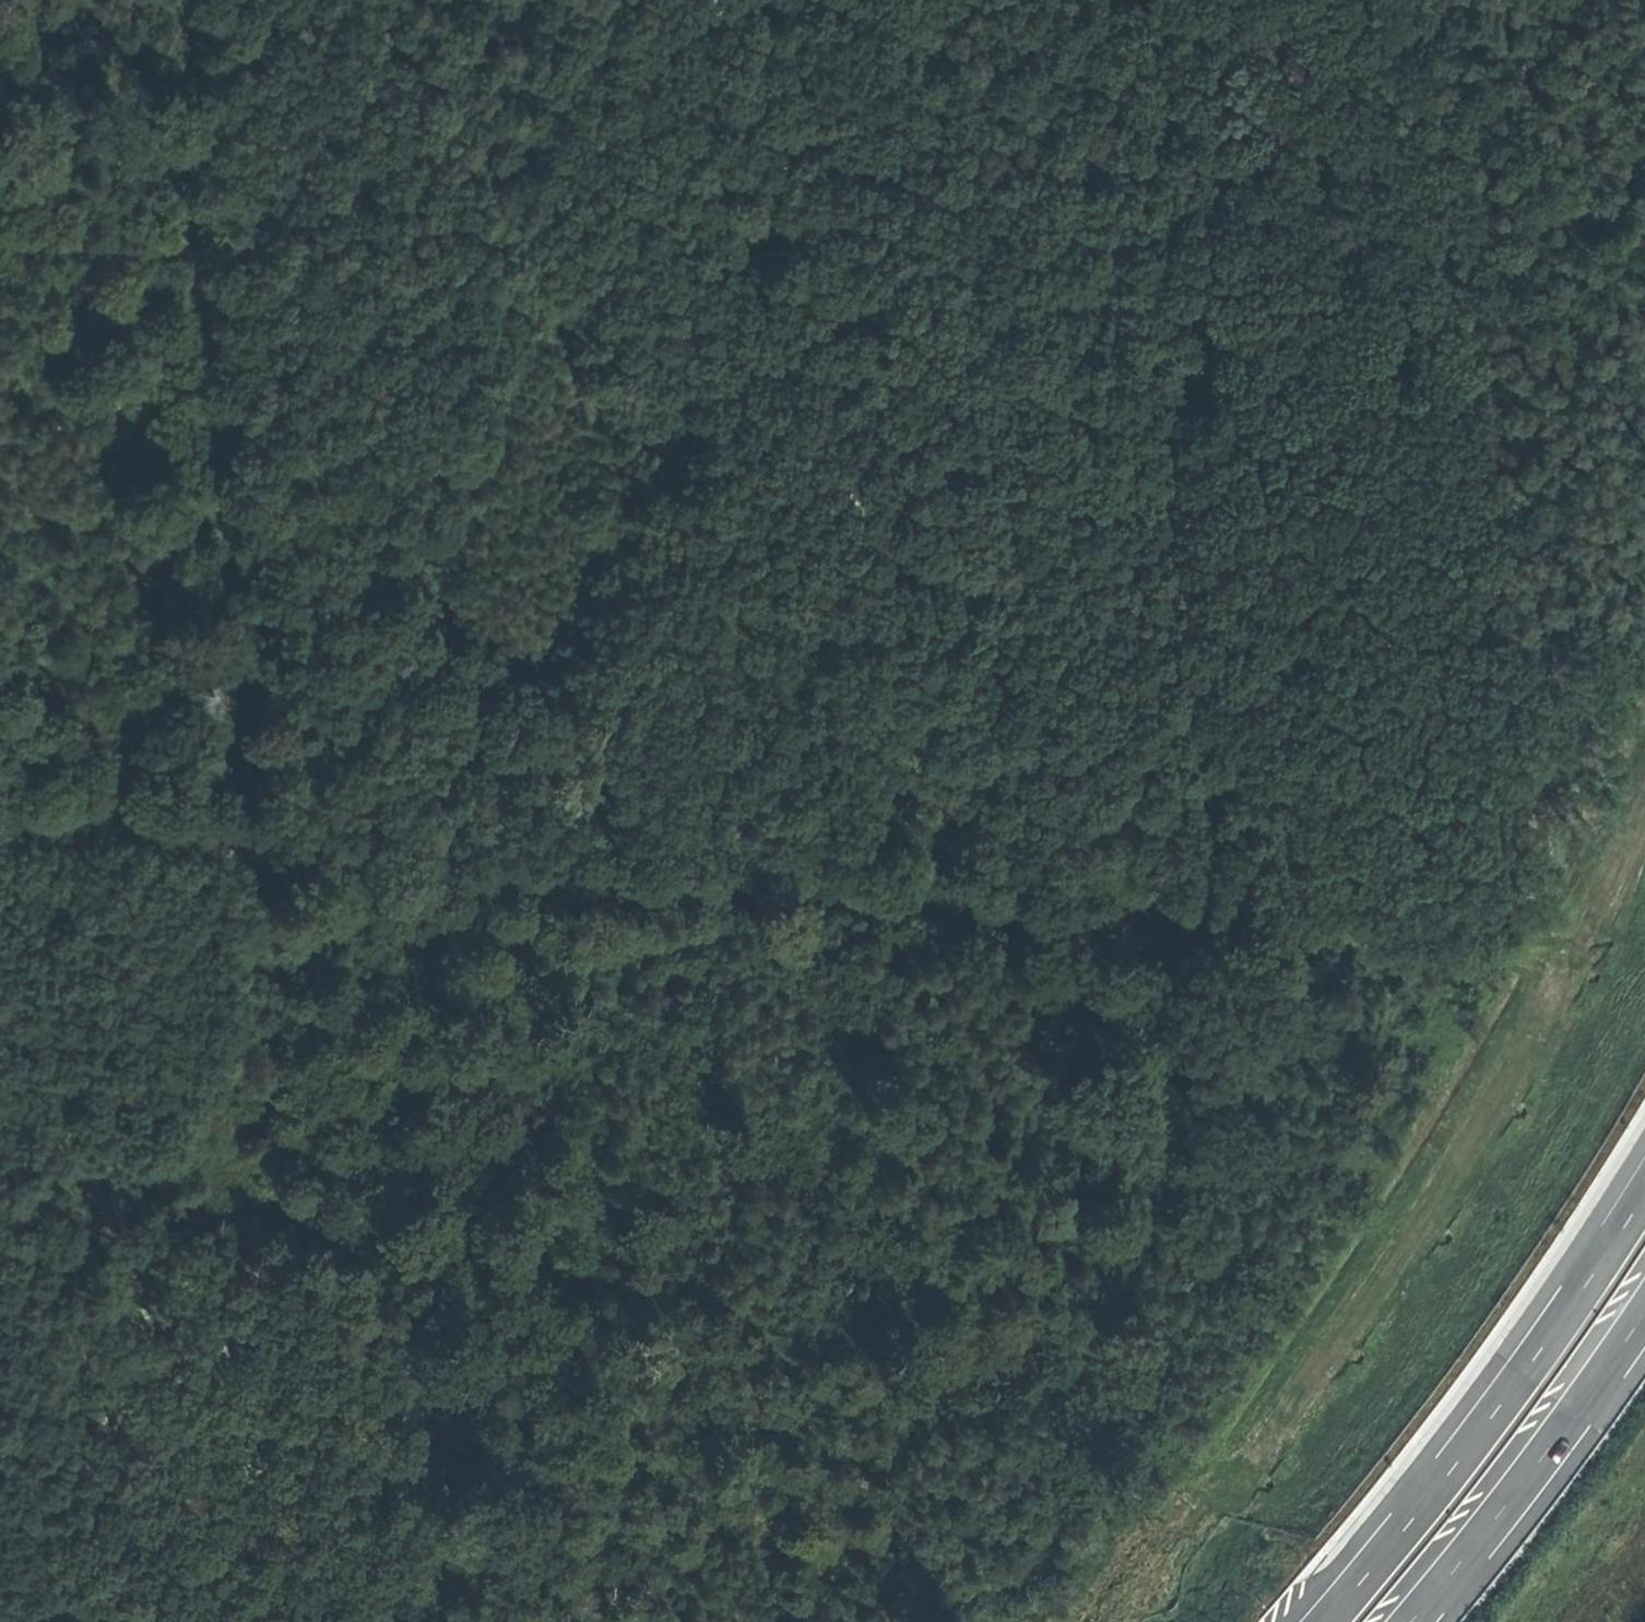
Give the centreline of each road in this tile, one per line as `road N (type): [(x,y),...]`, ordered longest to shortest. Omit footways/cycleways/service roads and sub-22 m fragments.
road 1 (track): [(749,0),(823,197),(849,301),(839,394),(938,718),(960,831),(944,877),(674,880),(445,855),(158,853),(29,835),(0,821)]
road 2 (motorway): [(1644,1173),(1486,1408),(1316,1621)]
road 3 (motorway): [(1399,1621),(1542,1441),(1644,1292)]

